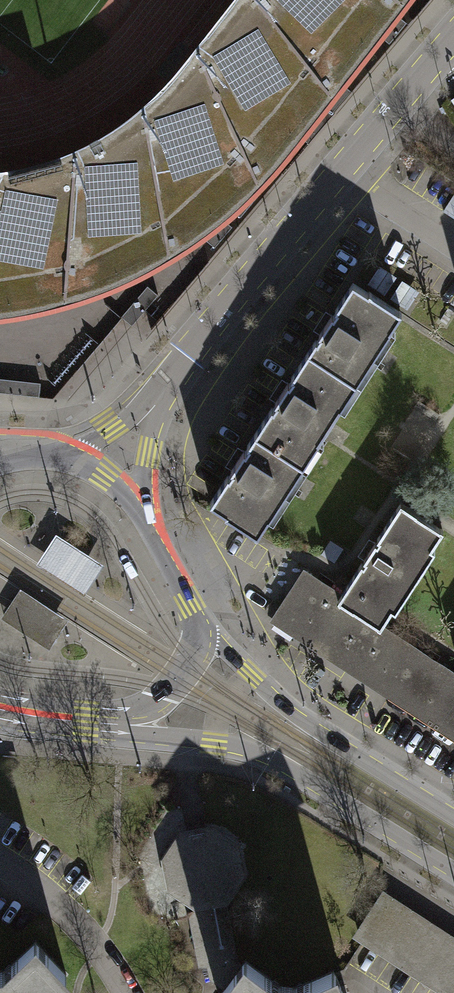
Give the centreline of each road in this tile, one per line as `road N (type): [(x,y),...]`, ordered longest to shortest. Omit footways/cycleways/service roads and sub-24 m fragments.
road 1 (tertiary): [(453,37),(336,175),(106,476)]
road 2 (tertiary): [(139,713),(267,756),(453,873)]
road 3 (tertiary): [(453,817),(294,714),(193,626)]
road 4 (tertiary): [(193,626),(137,510),(106,476)]
road 5 (tertiary): [(0,712),(97,725),(139,713)]

